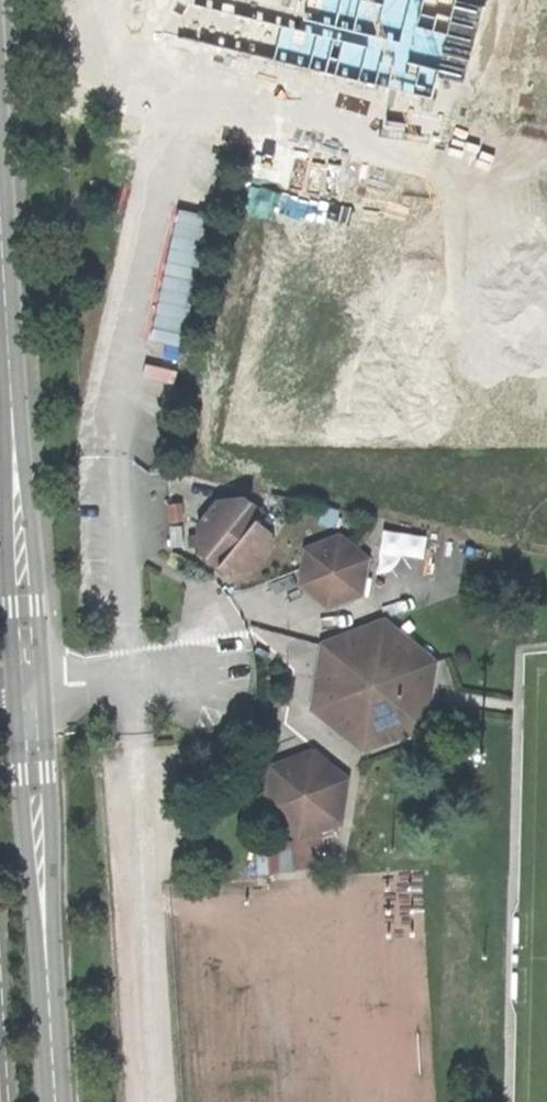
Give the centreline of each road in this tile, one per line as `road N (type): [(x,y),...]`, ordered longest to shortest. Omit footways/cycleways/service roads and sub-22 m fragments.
road 1 (residential): [(0,224),(29,688)]
road 2 (residential): [(29,688),(54,1101)]

